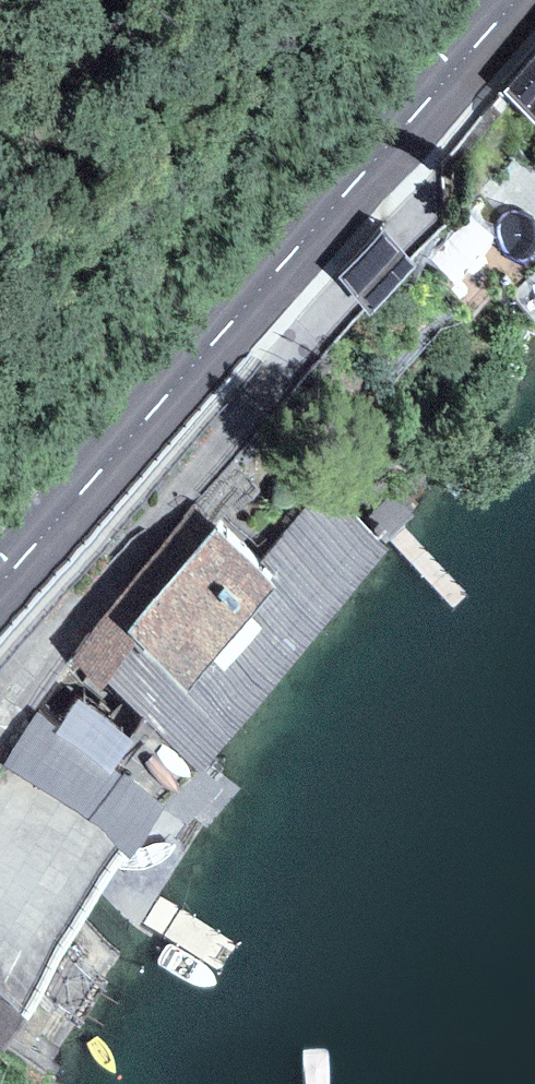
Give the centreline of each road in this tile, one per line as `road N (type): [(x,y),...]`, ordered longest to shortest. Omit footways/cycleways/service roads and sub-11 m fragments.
road 1 (secondary): [(0,584),(519,0)]

